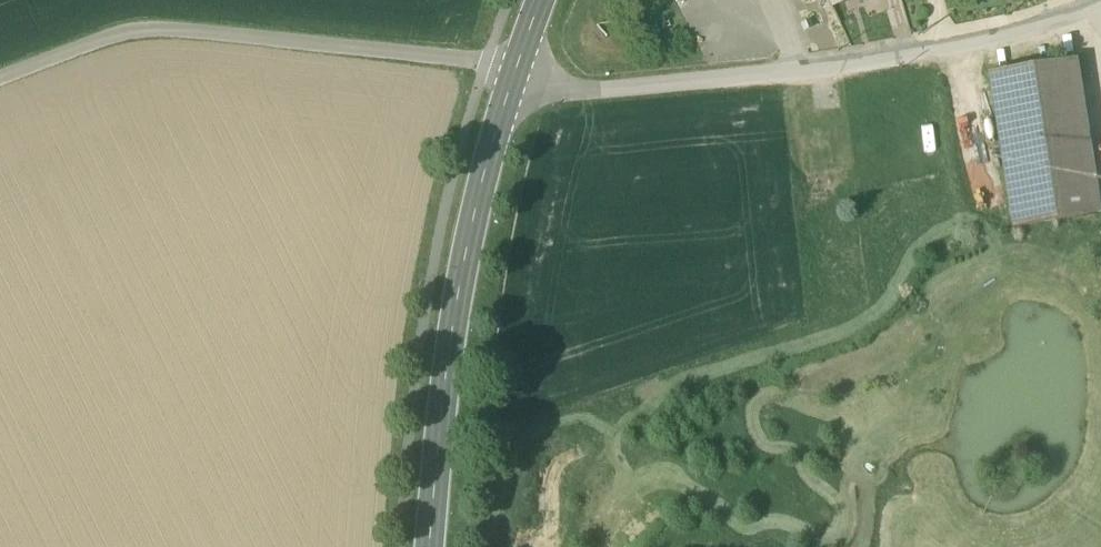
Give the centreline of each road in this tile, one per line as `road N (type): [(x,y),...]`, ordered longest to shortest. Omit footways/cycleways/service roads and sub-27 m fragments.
road 1 (unclassified): [(1100,1),(1053,22),(835,67),(592,93),(512,73)]
road 2 (track): [(512,73),(138,28),(0,80)]
road 3 (tertiary): [(429,546),(468,235),(512,73)]

